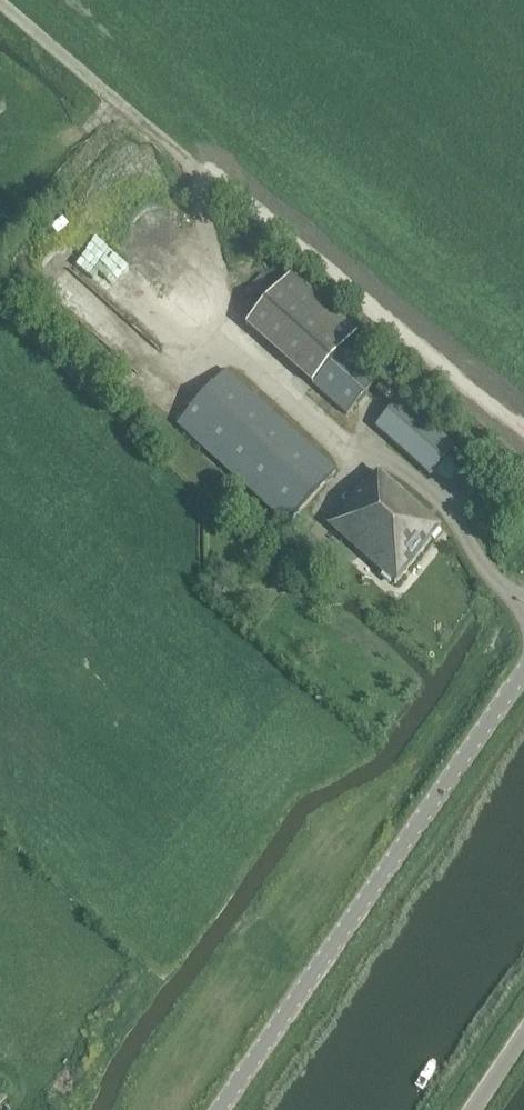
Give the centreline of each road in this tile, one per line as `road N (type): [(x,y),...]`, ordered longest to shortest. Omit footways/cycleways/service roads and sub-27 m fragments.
road 1 (unclassified): [(223,1109),(523,676)]
road 2 (track): [(0,8),(199,175),(225,342)]

